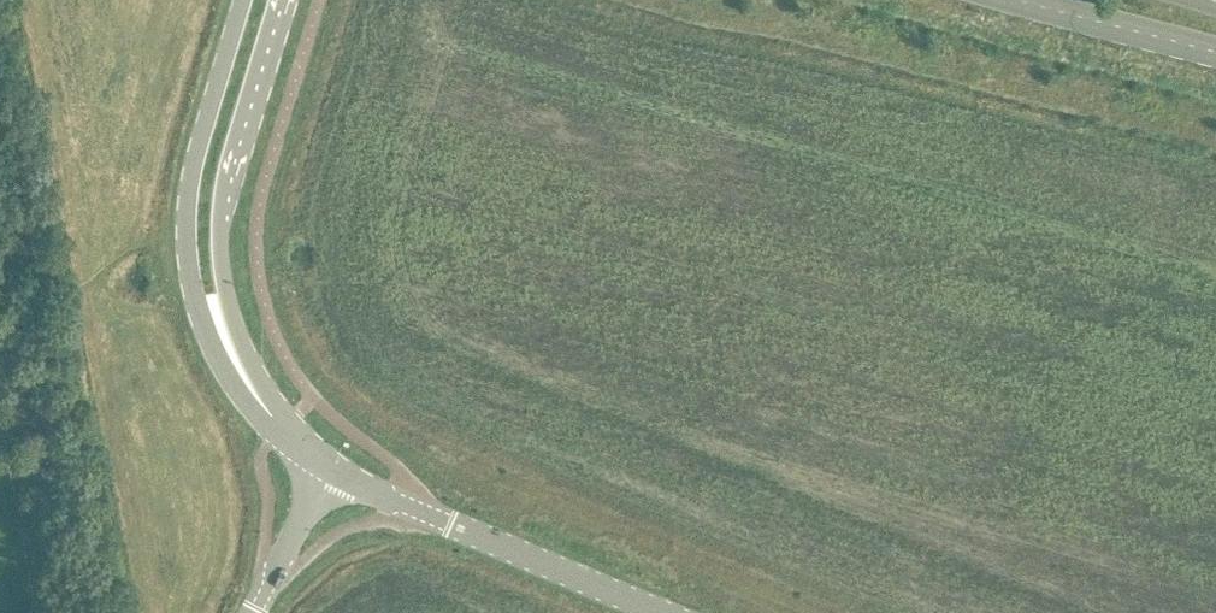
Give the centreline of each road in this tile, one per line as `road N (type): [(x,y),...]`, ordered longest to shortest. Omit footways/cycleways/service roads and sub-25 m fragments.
road 1 (unclassified): [(328,466),(660,612)]
road 2 (unclassified): [(244,0),(198,156),(189,221),(195,295),(227,337)]
road 3 (unclassified): [(227,337),(226,182),(279,0)]
road 4 (secondary): [(1026,0),(1215,53)]
road 5 (unclassified): [(227,337),(263,402),(328,466)]
road 6 (unclassified): [(328,466),(255,612)]

